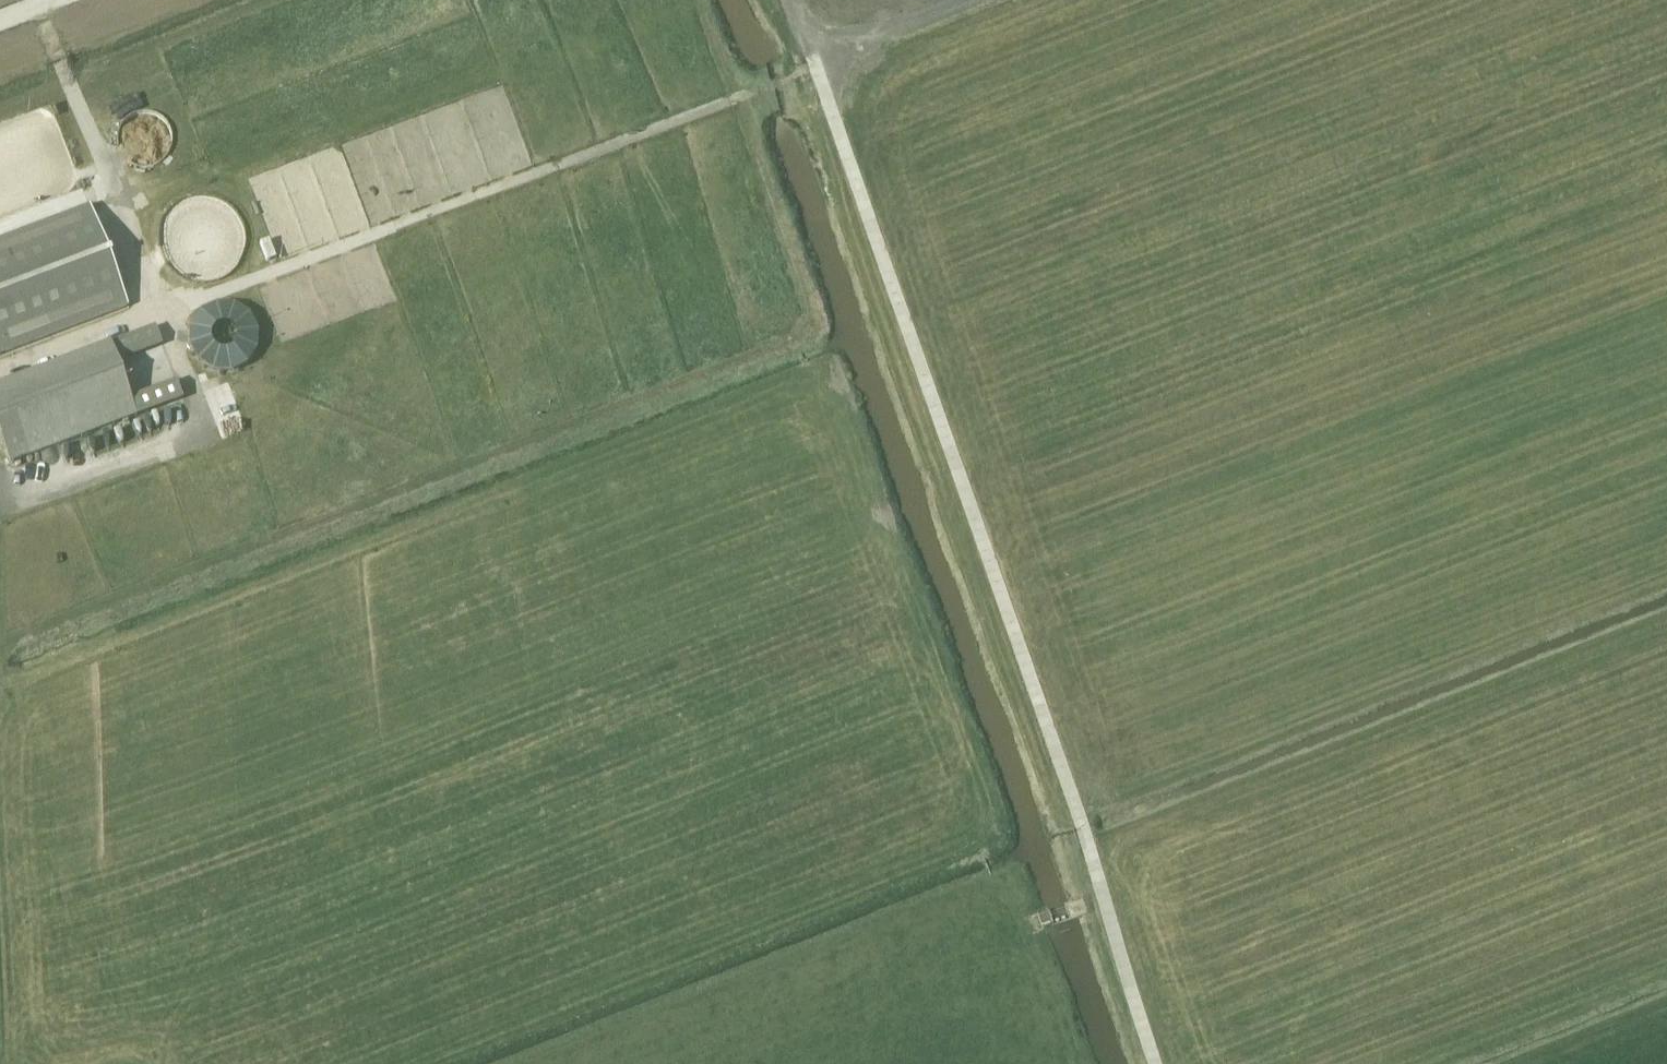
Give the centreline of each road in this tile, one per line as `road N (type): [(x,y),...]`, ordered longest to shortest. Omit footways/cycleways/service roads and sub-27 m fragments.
road 1 (track): [(1161,1063),(1085,819),(795,0)]
road 2 (track): [(174,312),(973,0)]

